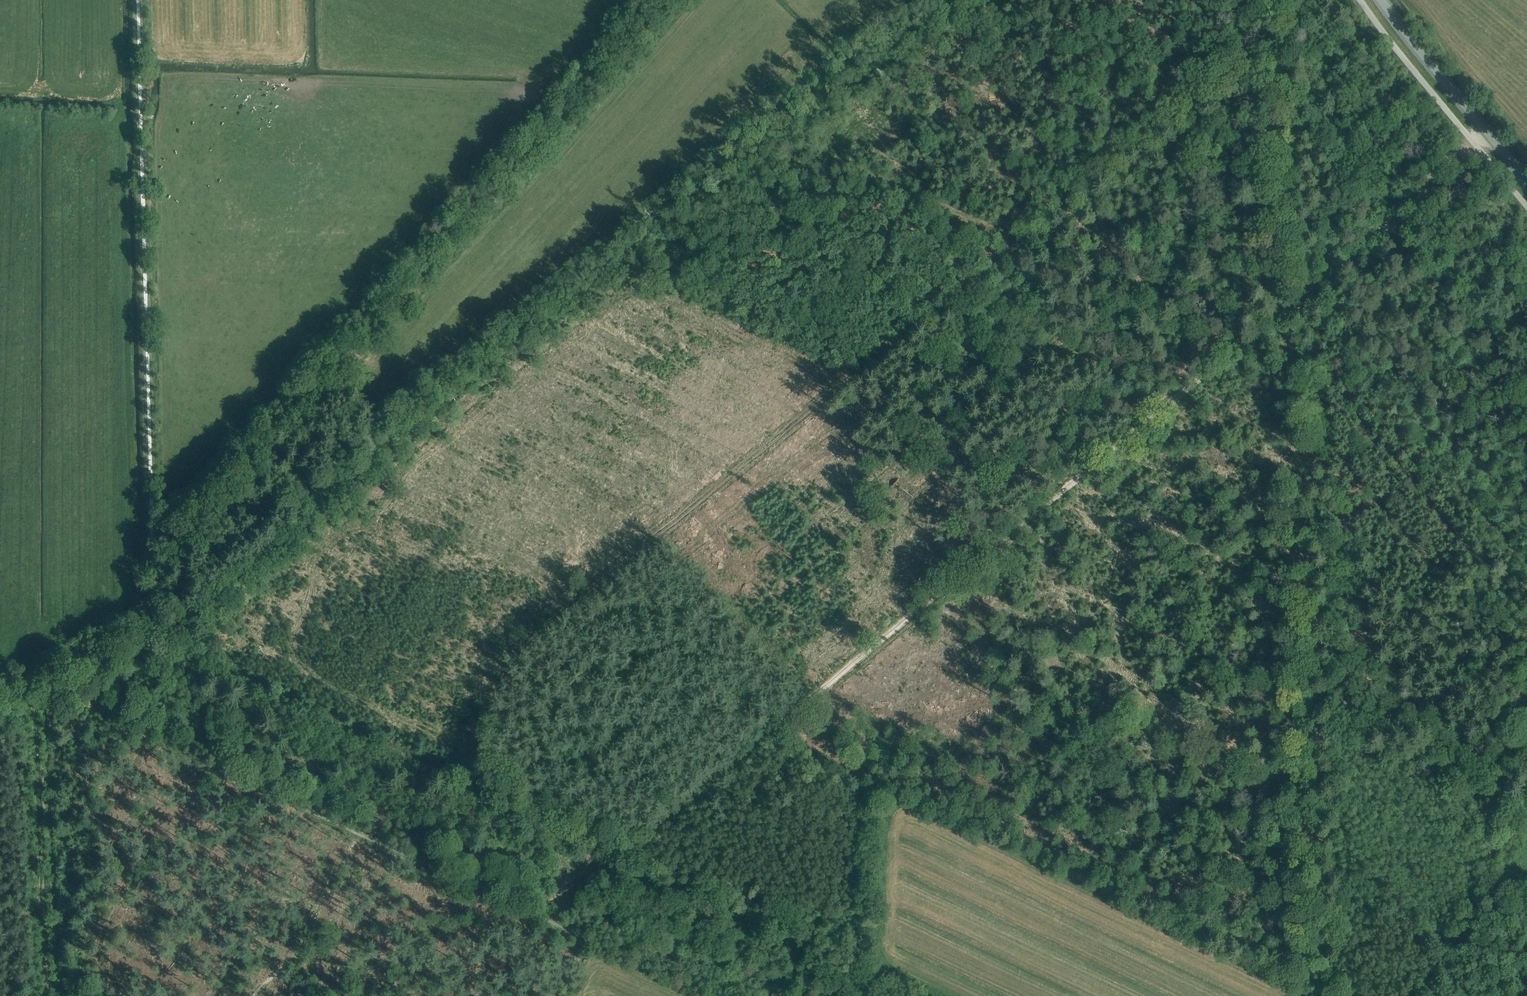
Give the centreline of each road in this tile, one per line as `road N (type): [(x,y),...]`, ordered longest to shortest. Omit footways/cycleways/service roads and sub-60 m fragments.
road 1 (track): [(539,917),(1310,284)]
road 2 (tertiary): [(1526,180),(1382,0)]
road 3 (track): [(1310,284),(1444,176),(1463,130)]

